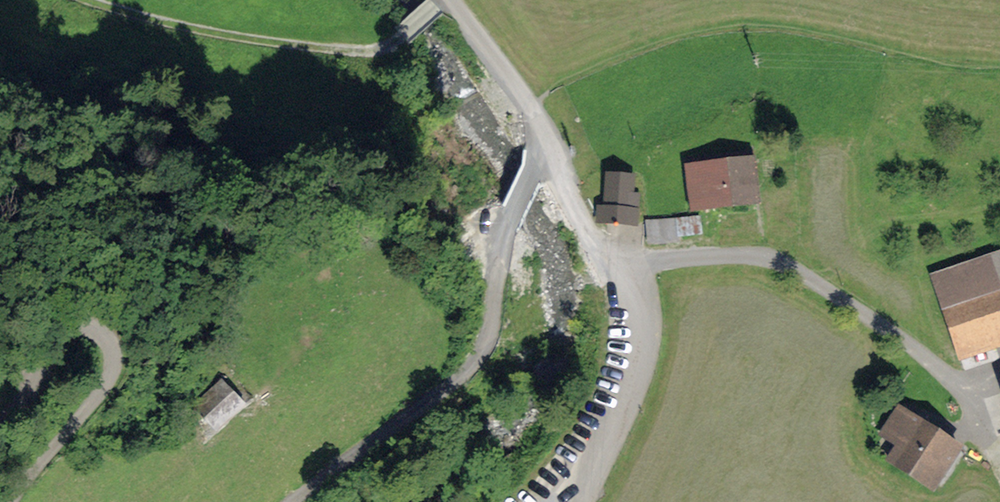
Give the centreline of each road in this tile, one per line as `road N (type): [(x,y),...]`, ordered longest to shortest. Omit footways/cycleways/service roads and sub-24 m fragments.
road 1 (unclassified): [(294,501),(481,354),(508,253),(570,200)]
road 2 (unclassified): [(0,422),(30,390),(59,338),(95,329),(107,340),(114,363),(105,389),(10,501)]
road 3 (residential): [(586,501),(643,360),(643,313),(628,270),(570,200)]
road 4 (residential): [(570,200),(535,113),(449,0)]

